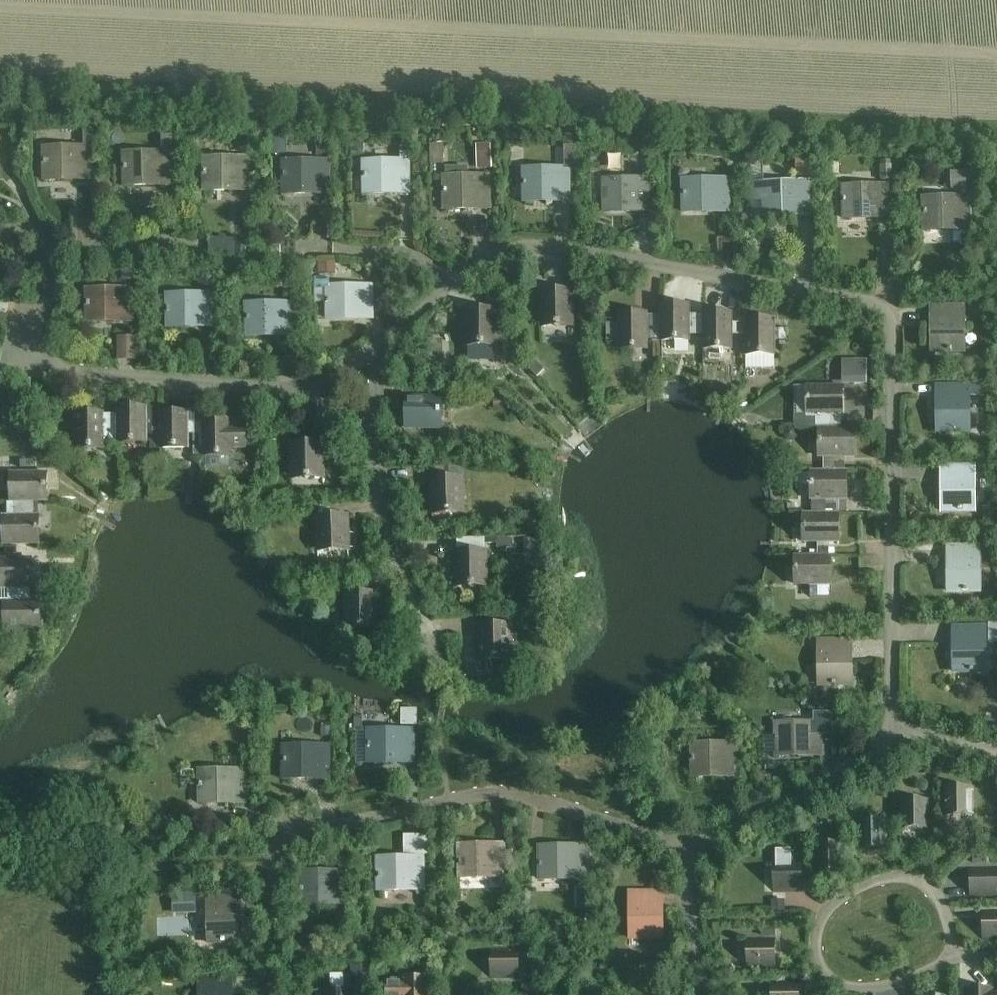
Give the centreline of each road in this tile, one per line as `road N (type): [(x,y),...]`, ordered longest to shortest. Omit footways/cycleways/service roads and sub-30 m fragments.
road 1 (residential): [(903,734),(893,316),(579,255),(535,260),(447,291)]
road 2 (residential): [(266,994),(271,856),(285,828),(416,816),(488,797),(579,817),(682,856)]
road 3 (residential): [(958,957),(872,989),(842,988),(819,972),(823,913),(850,892),(912,877),(934,891),(948,920)]
road 4 (residential): [(312,390),(32,370)]
road 5 (residential): [(32,370),(50,257),(60,248),(195,247)]
road 6 (residential): [(378,435),(374,492),(433,639),(439,680)]
road 7 (residential): [(682,856),(859,767),(903,734)]
road 8 (residential): [(447,291),(411,261),(259,253)]
road 9 (residential): [(699,994),(682,856)]

